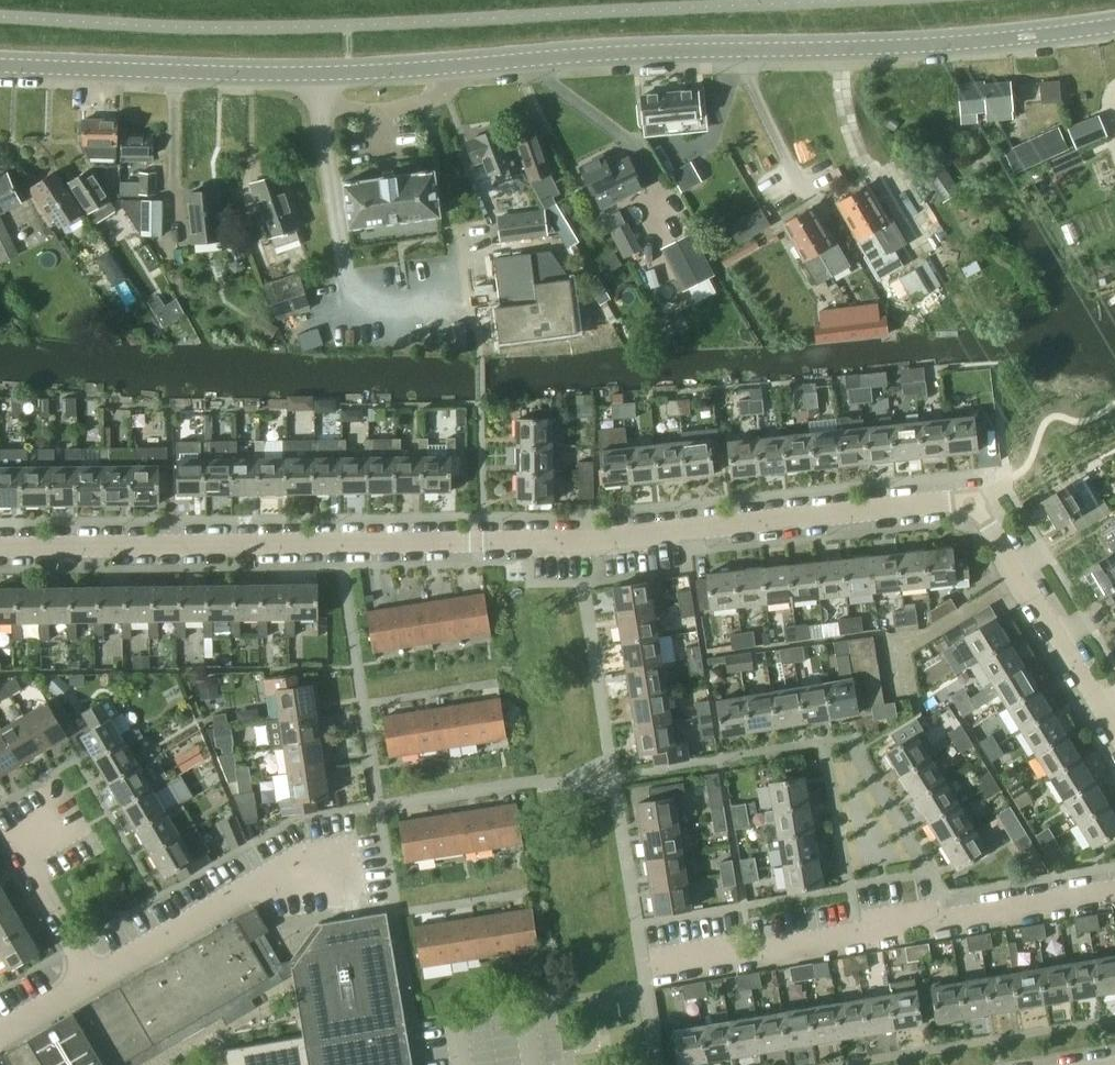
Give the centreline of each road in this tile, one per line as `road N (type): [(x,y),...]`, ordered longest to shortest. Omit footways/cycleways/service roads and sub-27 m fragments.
road 1 (residential): [(0,550),(575,543),(972,506),(992,526),(1114,736)]
road 2 (tertiary): [(0,64),(347,73),(628,52),(840,49),(1114,24)]
road 3 (residential): [(642,965),(1114,891)]
road 4 (residential): [(96,978),(266,880),(350,871)]
road 5 (residential): [(96,978),(15,835),(44,819)]

